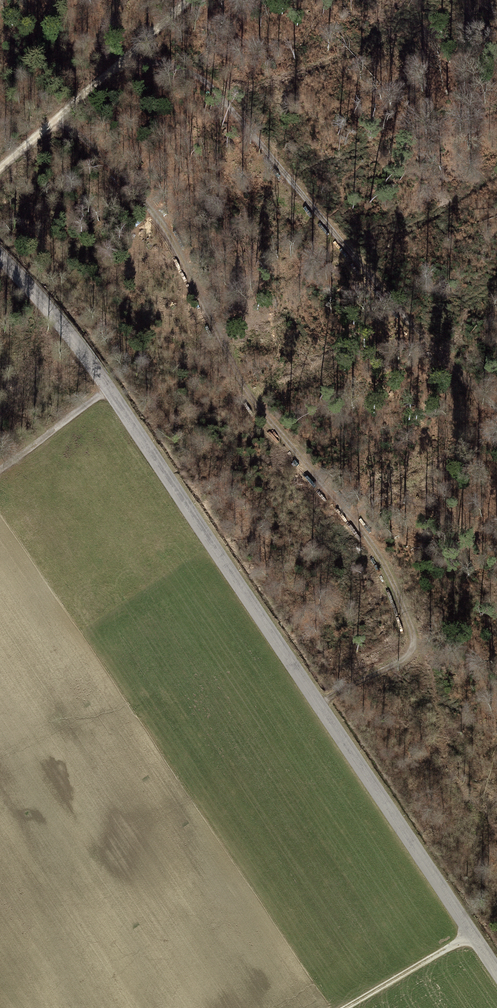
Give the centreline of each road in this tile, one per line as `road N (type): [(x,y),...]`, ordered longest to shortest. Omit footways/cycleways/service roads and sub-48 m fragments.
road 1 (tertiary): [(0,256),(110,389),(496,970)]
road 2 (track): [(319,703),(412,652),(412,629),(384,564),(246,386),(161,222),(59,116)]
road 3 (track): [(111,69),(171,64),(212,86),(406,320),(496,411)]
road 4 (track): [(188,0),(0,168)]
road 5 (track): [(351,1007),(474,935)]
road 6 (track): [(110,389),(0,469)]

